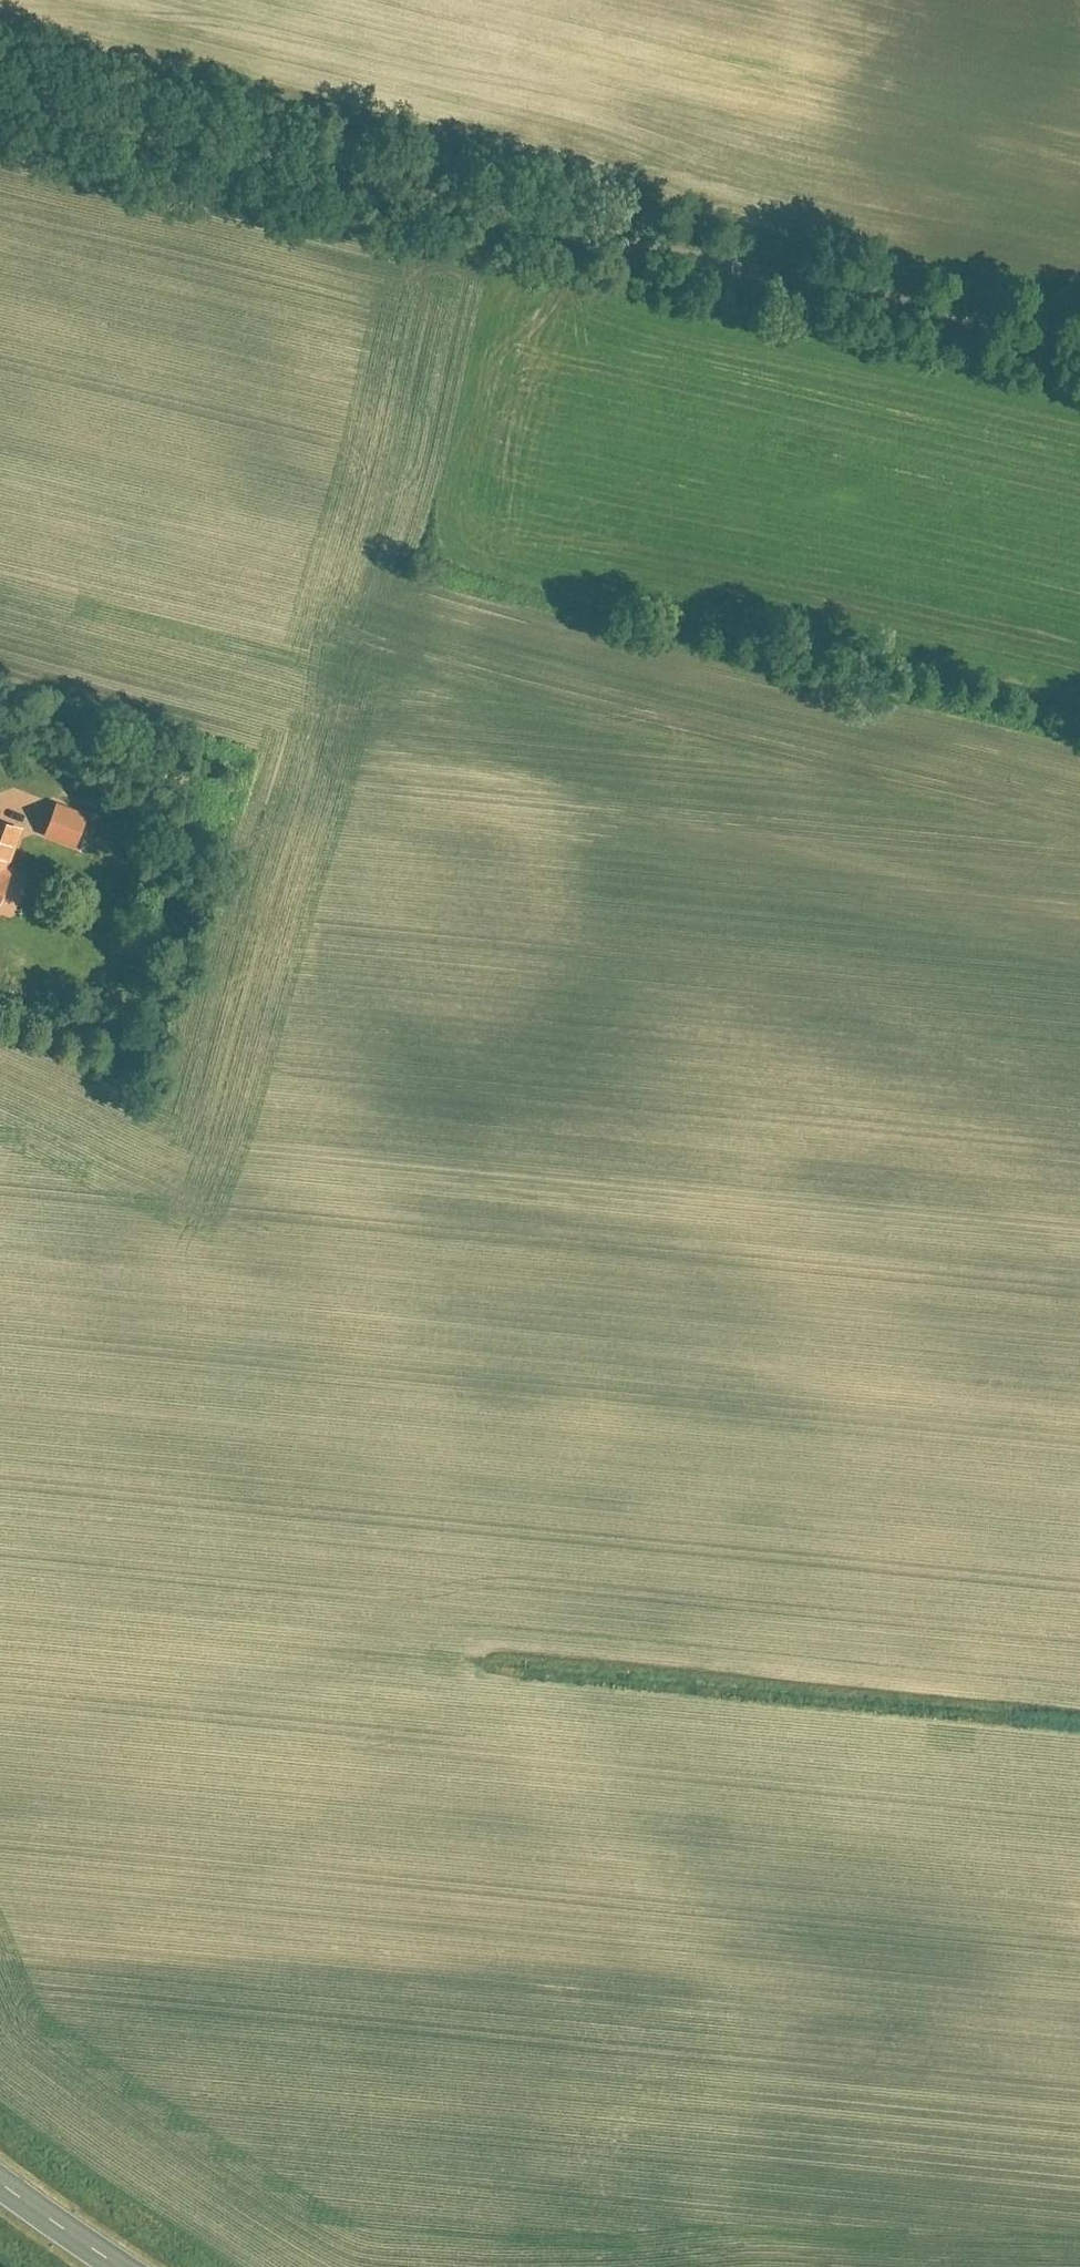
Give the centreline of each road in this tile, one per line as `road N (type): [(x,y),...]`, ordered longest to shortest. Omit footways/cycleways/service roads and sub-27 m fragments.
road 1 (residential): [(1079,349),(0,105)]
road 2 (primary): [(0,2186),(113,2266)]

